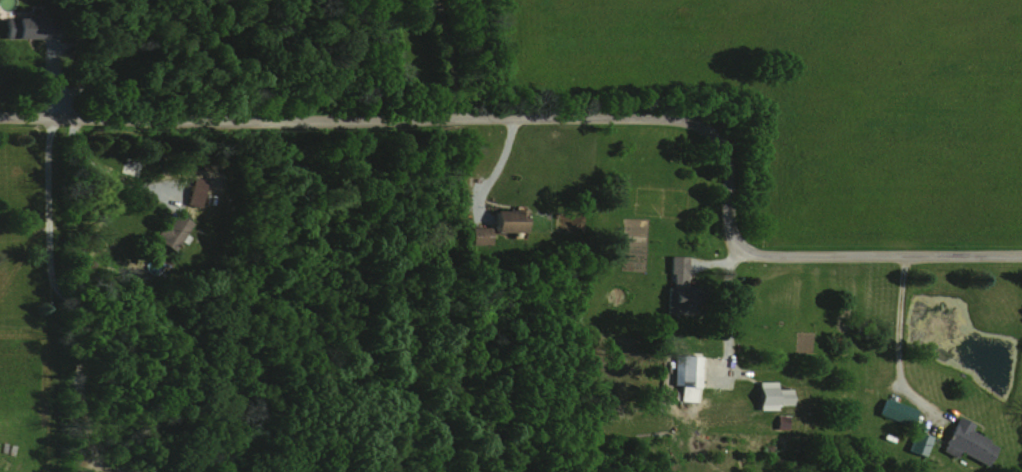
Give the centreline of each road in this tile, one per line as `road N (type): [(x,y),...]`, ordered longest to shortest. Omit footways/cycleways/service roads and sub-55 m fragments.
road 1 (residential): [(0,116),(681,120),(706,130),(725,156),(736,244),(902,257),(1021,255)]

